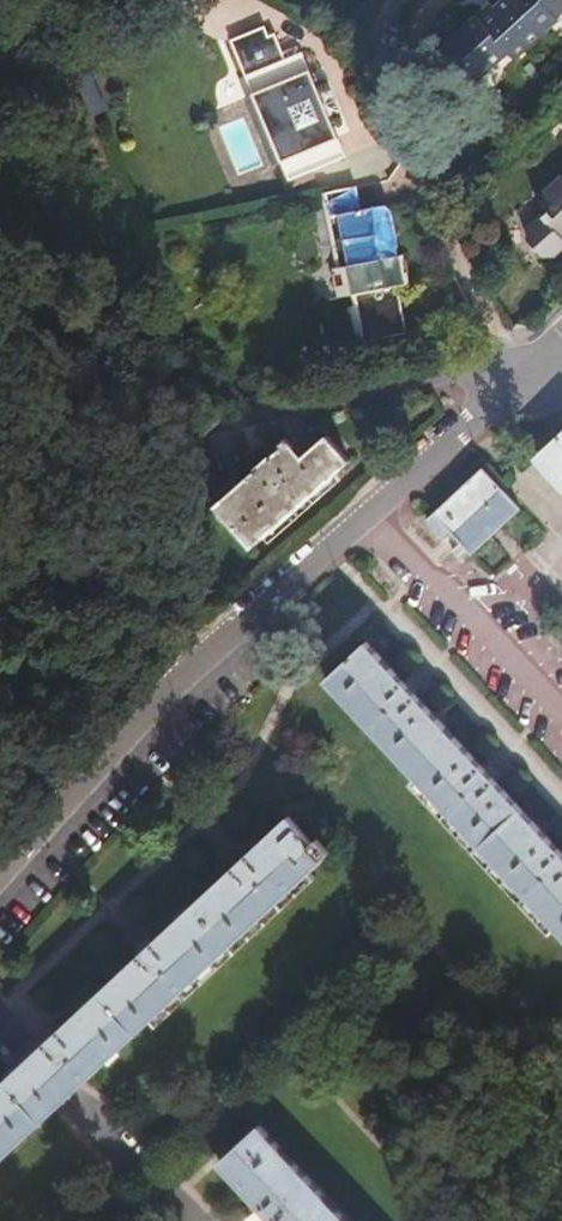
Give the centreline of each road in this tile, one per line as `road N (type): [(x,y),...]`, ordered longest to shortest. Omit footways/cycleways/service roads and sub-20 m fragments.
road 1 (residential): [(363,513),(197,662),(0,880)]
road 2 (residential): [(553,342),(210,430)]
road 3 (residential): [(363,513),(423,563),(561,716)]
road 4 (residential): [(0,1034),(189,1220)]
road 5 (residential): [(553,342),(363,513)]
road 6 (track): [(210,430),(0,456)]

